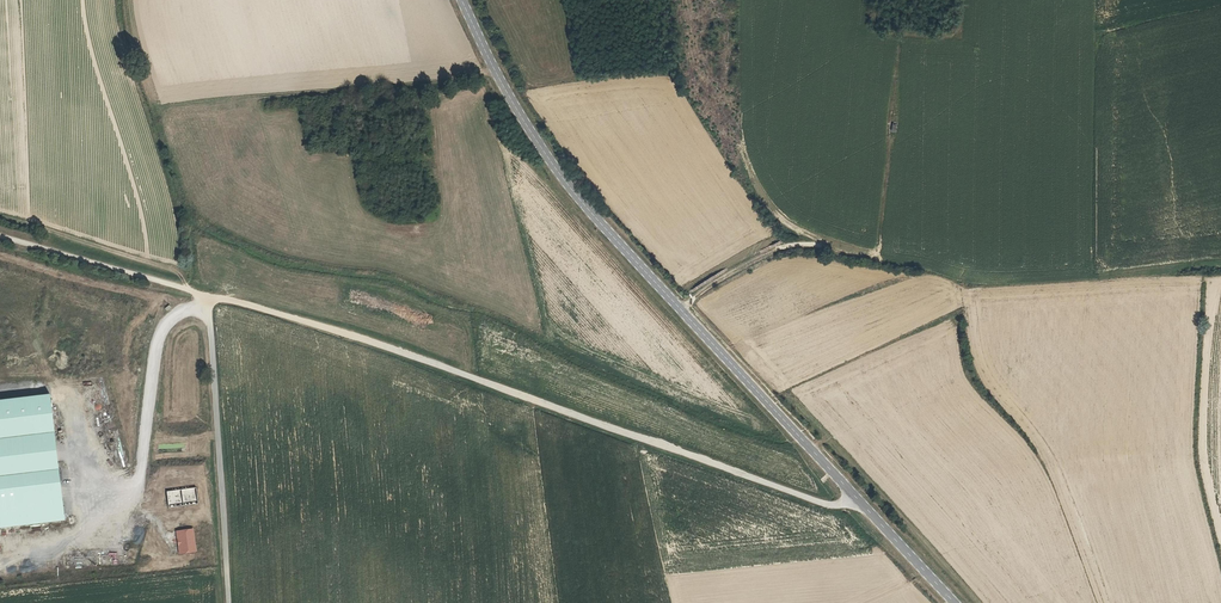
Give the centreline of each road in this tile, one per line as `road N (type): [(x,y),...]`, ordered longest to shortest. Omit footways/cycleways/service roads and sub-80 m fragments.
road 1 (unclassified): [(209,299),(402,353),(823,505),(852,494)]
road 2 (tertiary): [(852,494),(585,207),(510,100),(461,0)]
road 3 (track): [(680,310),(794,242),(979,279),(1220,260)]
road 4 (unclassified): [(228,602),(209,299)]
road 5 (unclassified): [(0,238),(209,299)]
road 6 (track): [(876,259),(897,53)]
road 7 (tertiary): [(952,602),(852,494)]

